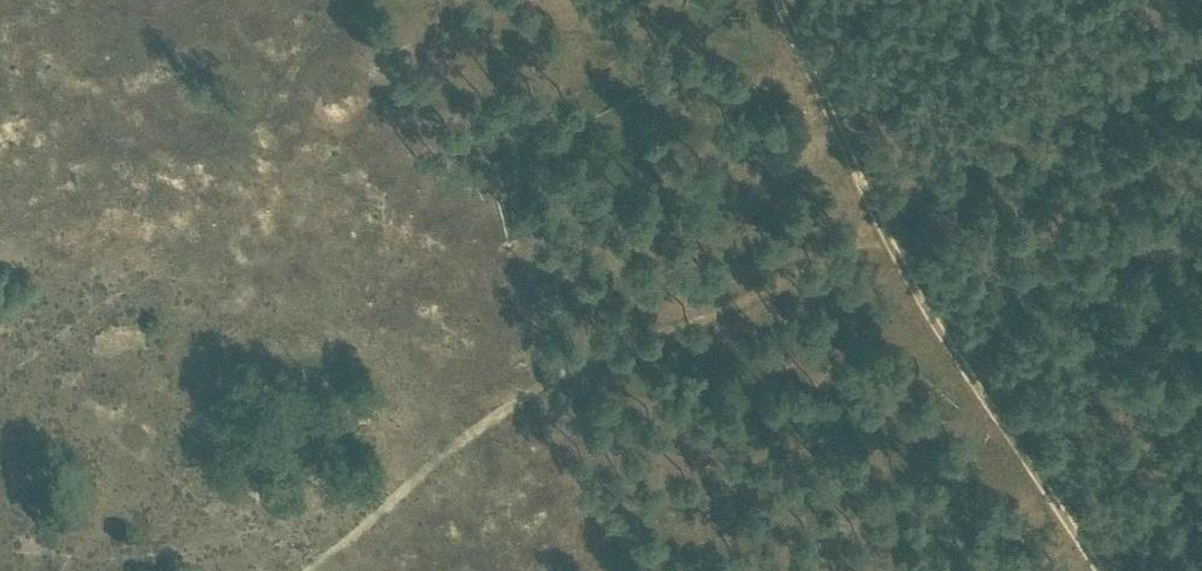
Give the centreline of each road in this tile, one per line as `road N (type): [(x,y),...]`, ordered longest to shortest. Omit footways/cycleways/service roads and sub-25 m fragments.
road 1 (track): [(876,228),(545,373),(283,570)]
road 2 (track): [(776,0),(876,228),(1096,570)]

